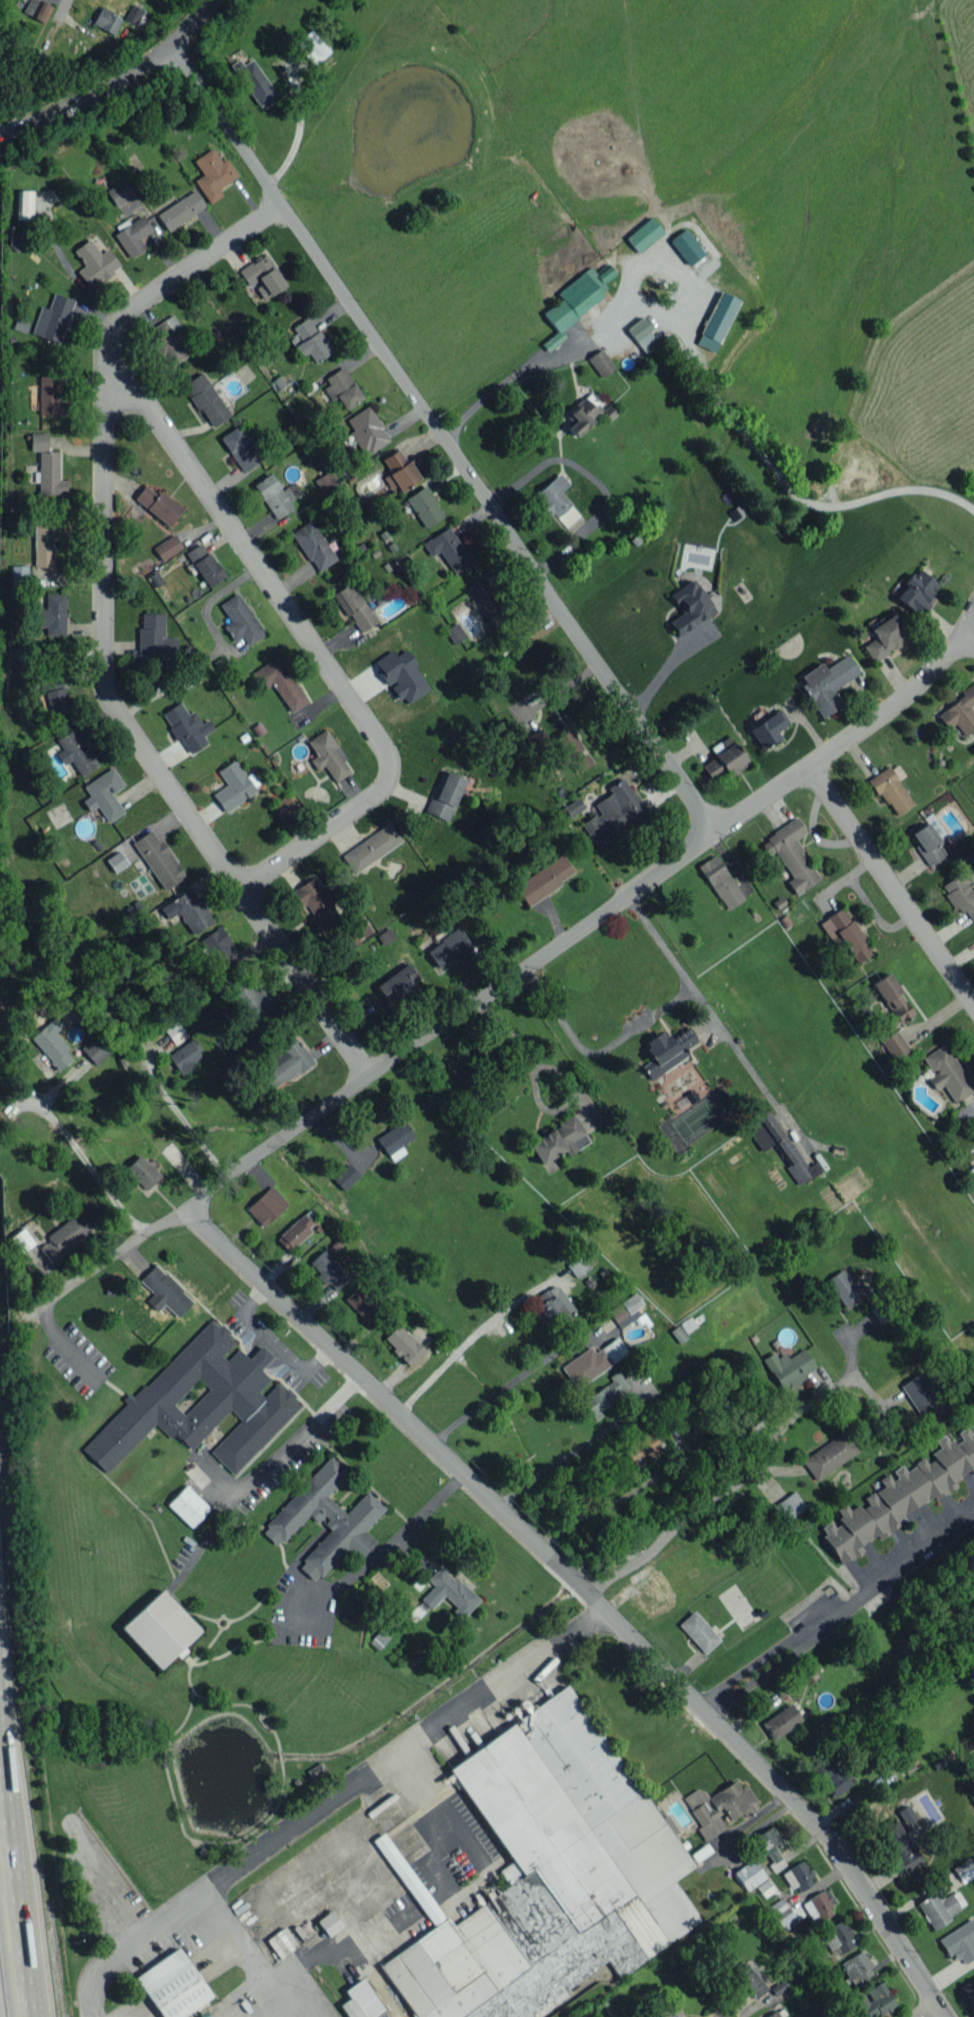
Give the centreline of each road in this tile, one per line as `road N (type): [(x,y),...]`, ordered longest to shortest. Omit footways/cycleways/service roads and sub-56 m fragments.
road 1 (residential): [(186,1211),(647,1652),(792,1802),(840,1858),(943,2016)]
road 2 (residential): [(284,206),(114,328),(105,677),(145,750),(365,1077)]
road 3 (residential): [(173,44),(712,832)]
road 4 (residential): [(712,832),(31,1317)]
road 5 (residential): [(237,888),(381,792),(387,759),(108,361)]
road 6 (residential): [(678,317),(731,420),(798,499),(835,507),(894,491),(973,512)]
road 7 (residential): [(590,1597),(764,1466),(779,1437),(856,1371)]
road 8 (residential): [(973,1507),(702,1708)]
road 9 (residential): [(960,635),(923,684),(712,832)]
road 10 (motorway): [(35,2016),(0,1713)]
road 11 (residential): [(810,767),(973,1007)]
road 12 (residential): [(17,129),(173,44),(216,0)]
road 13 (residential): [(145,1236),(35,1100)]
road 14 (residential): [(675,279),(678,317),(641,303),(634,292),(640,263),(668,267),(675,279)]

